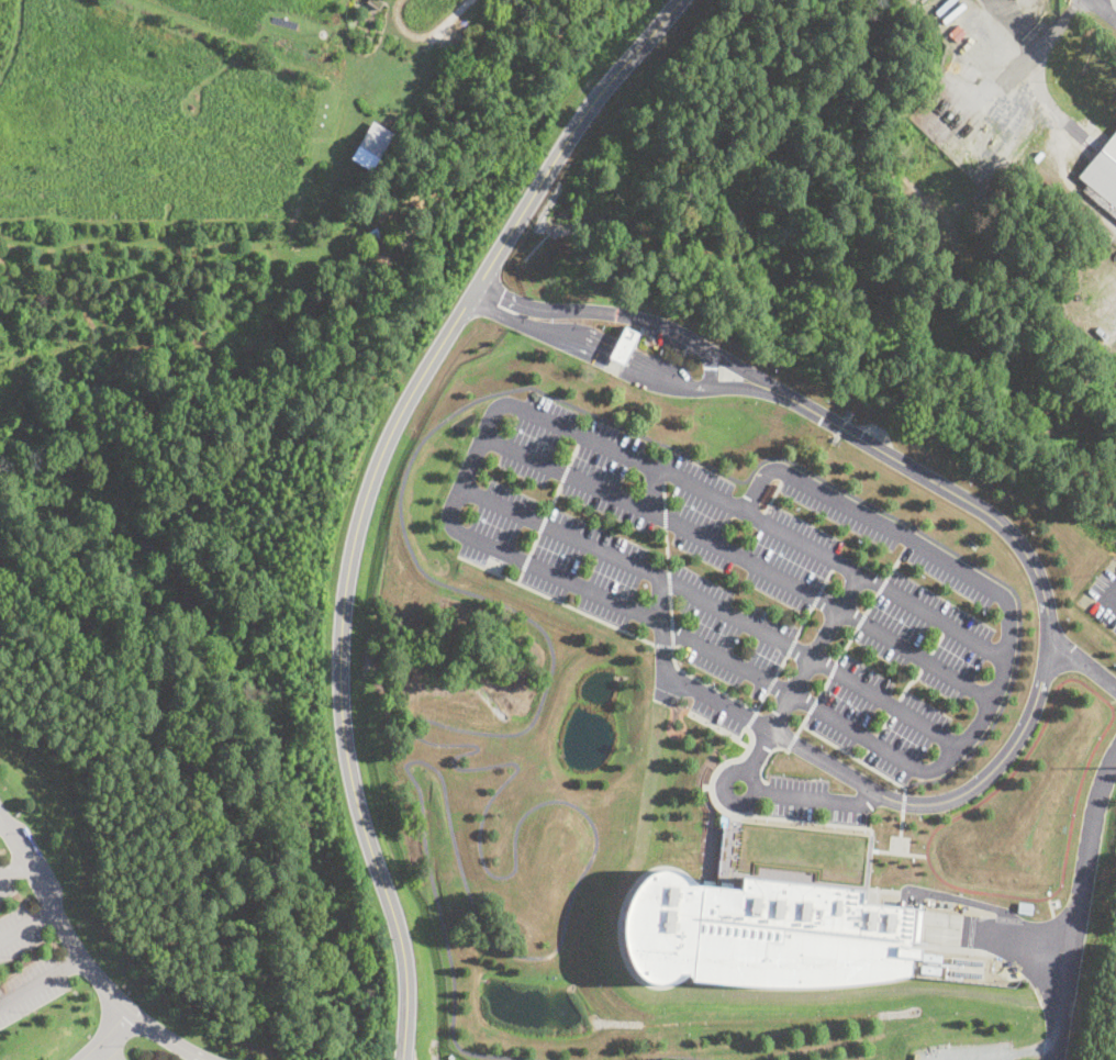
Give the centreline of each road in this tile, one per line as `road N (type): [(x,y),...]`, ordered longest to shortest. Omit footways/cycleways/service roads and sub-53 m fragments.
road 1 (tertiary): [(401,1059),(403,951),(357,807),(344,736),(342,623),(361,512),(400,414),(543,177),(579,120),(679,0)]

